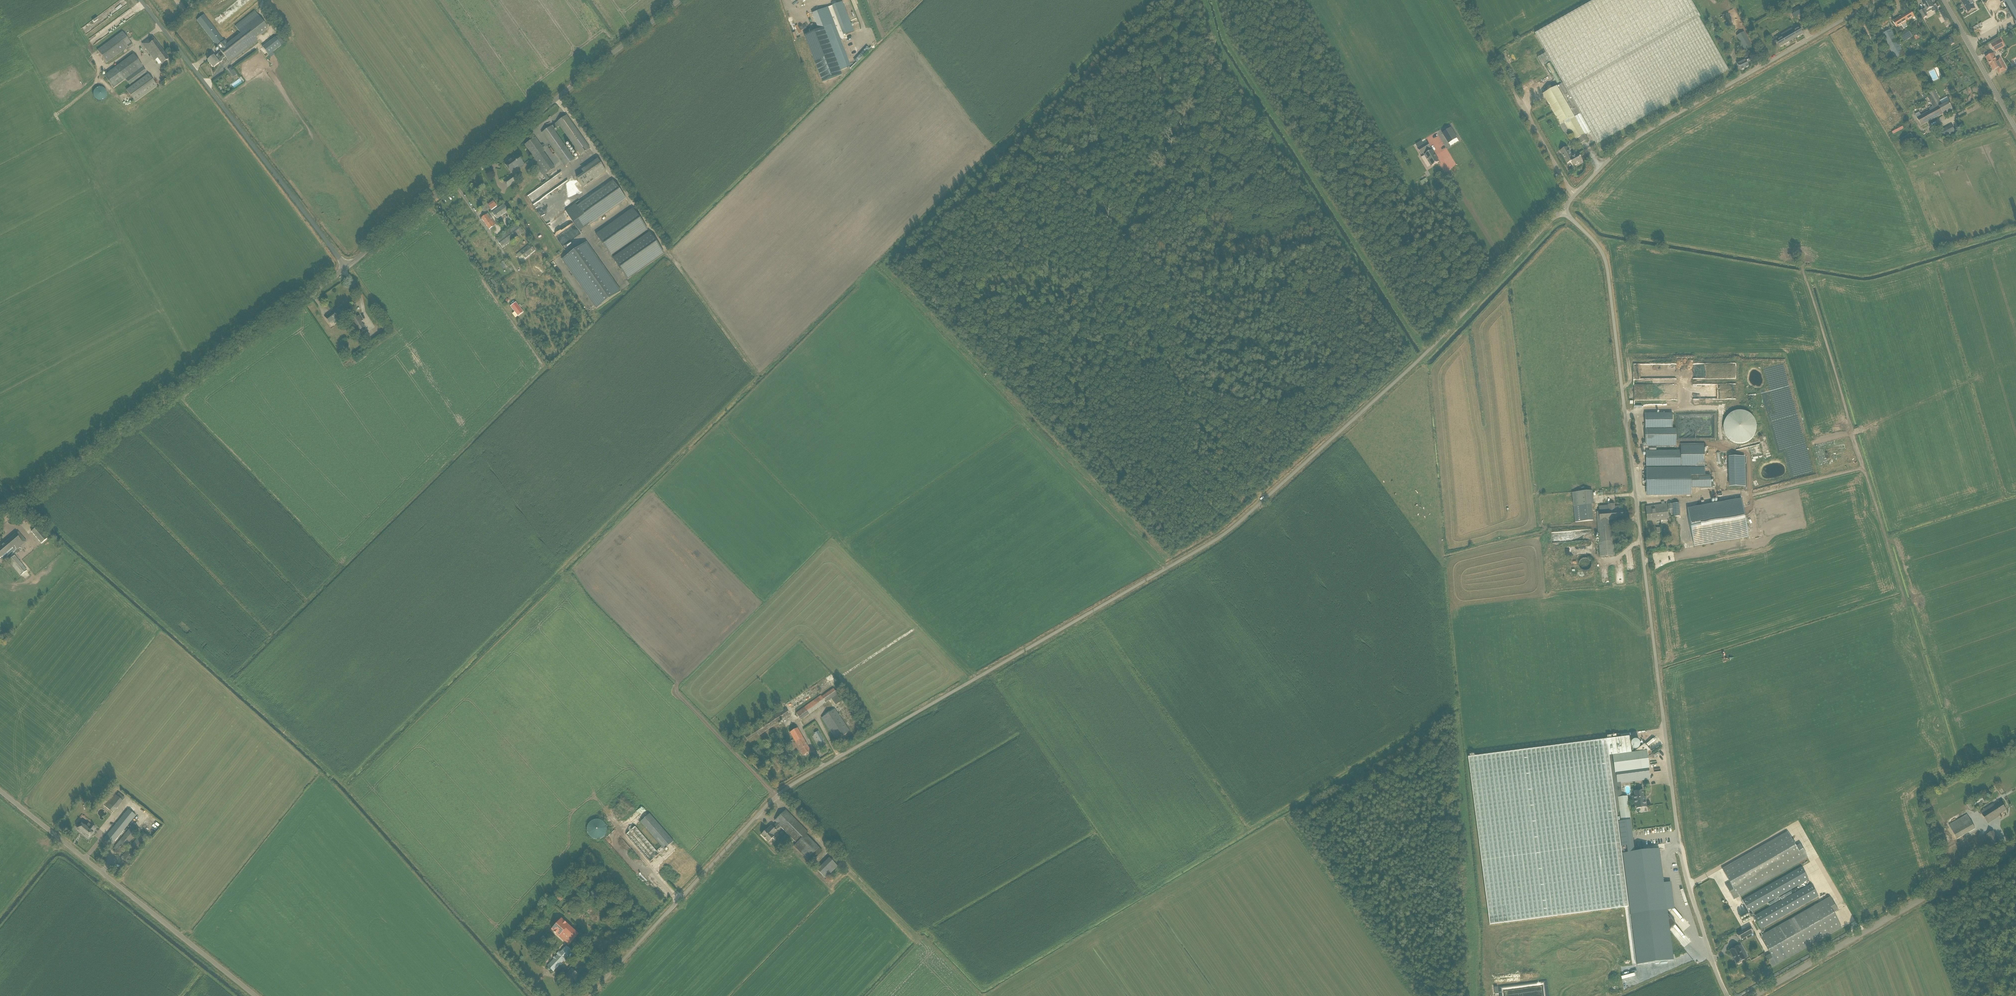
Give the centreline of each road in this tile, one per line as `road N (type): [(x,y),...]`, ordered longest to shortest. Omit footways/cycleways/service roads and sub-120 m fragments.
road 1 (unclassified): [(589,995),(778,794),(1242,520),(1421,359),(1561,210)]
road 2 (unclassified): [(1726,995),(1682,848),(1606,266),(1561,210)]
road 3 (unclassified): [(344,266),(681,0)]
road 4 (unclassified): [(0,520),(344,266)]
road 5 (unclassified): [(1573,198),(1632,141),(1880,0)]
road 6 (unclassified): [(344,266),(139,0)]
road 7 (unclassified): [(250,995),(0,791)]
road 8 (tertiary): [(1754,995),(2015,845)]
road 9 (track): [(1939,718),(1852,433)]
road 10 (unclassified): [(2015,131),(1942,0)]
road 11 (track): [(1975,378),(1852,433)]
road 12 (track): [(1863,468),(1744,496)]

